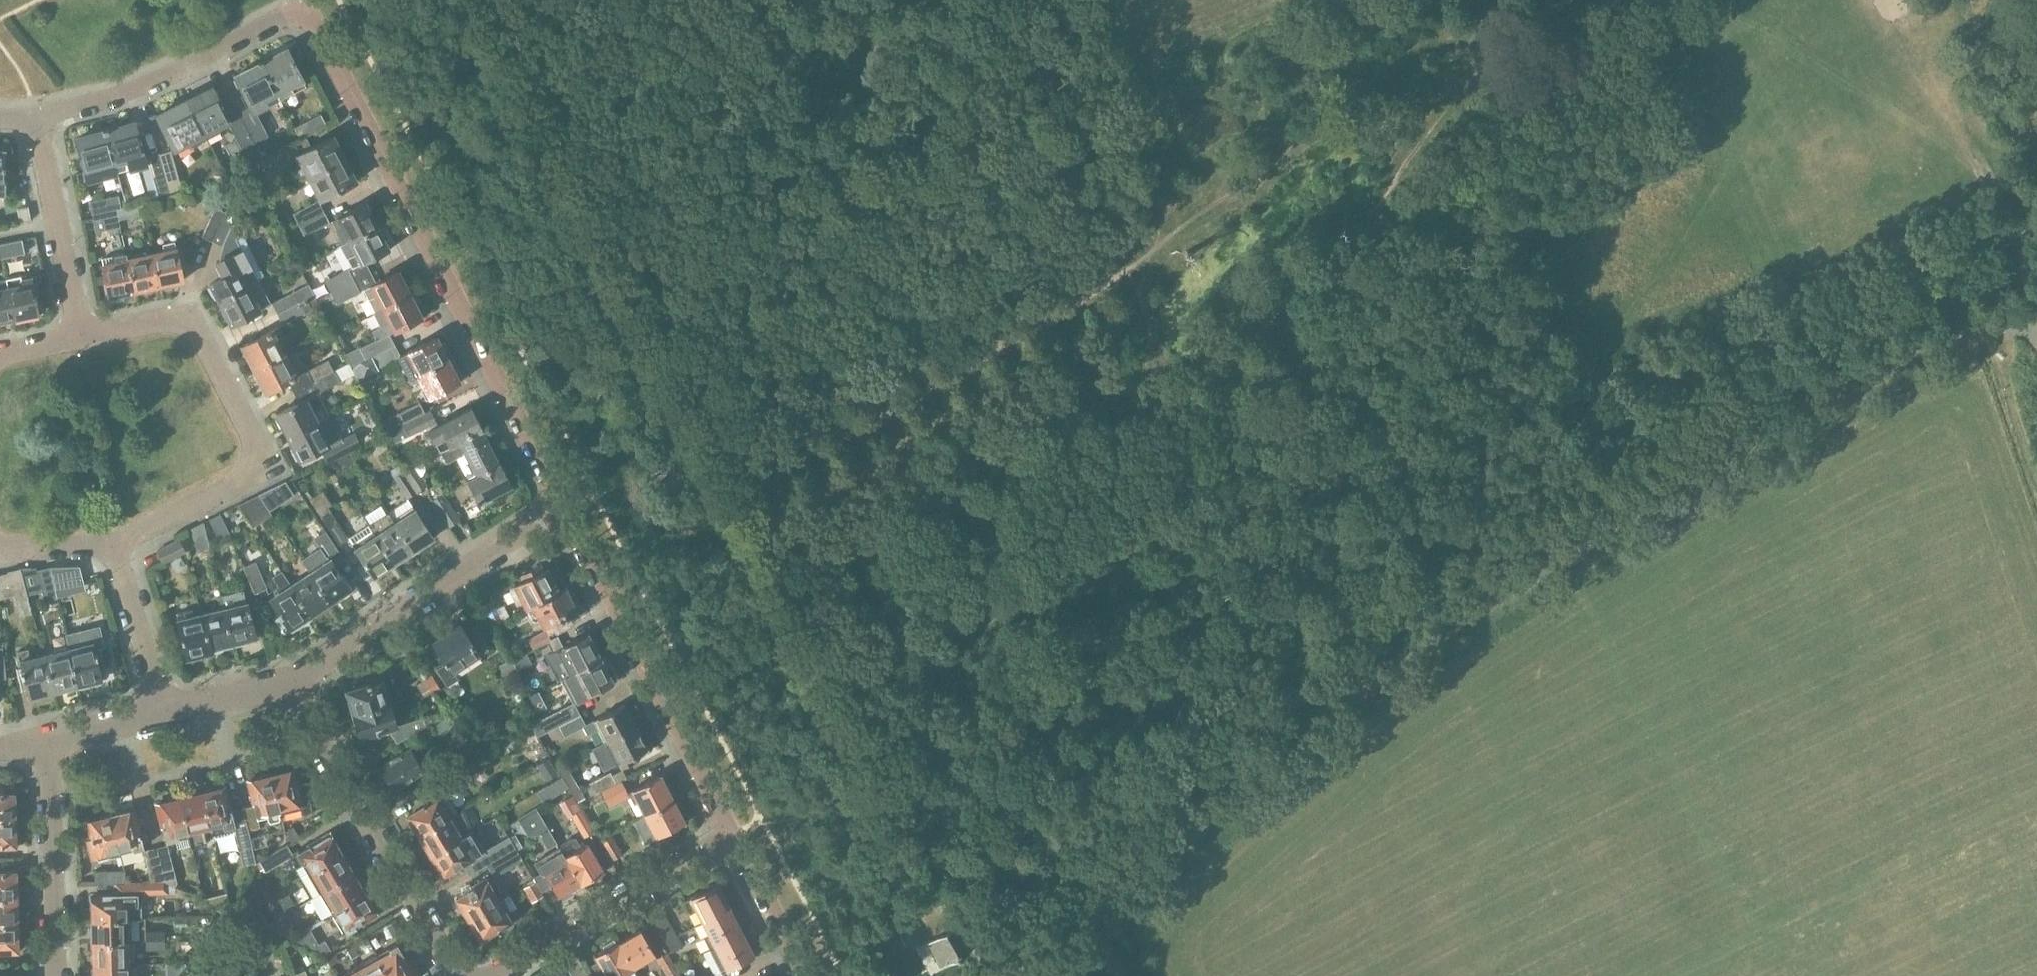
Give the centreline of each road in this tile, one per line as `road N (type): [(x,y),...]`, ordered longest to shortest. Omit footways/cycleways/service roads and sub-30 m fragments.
road 1 (residential): [(555,511),(298,16),(127,94),(37,117)]
road 2 (residential): [(121,549),(270,463),(193,317),(81,337)]
road 3 (residential): [(734,842),(555,511)]
road 4 (residential): [(454,975),(296,681)]
road 5 (residential): [(296,681),(555,511)]
road 6 (residential): [(503,975),(734,842)]
road 7 (residential): [(55,975),(47,748)]
road 8 (residential): [(81,337),(37,117)]
road 9 (residential): [(162,716),(121,549)]
road 10 (residential): [(804,975),(734,842)]
road 11 (residential): [(162,716),(296,681)]
road 12 (residential): [(0,549),(121,549)]
road 13 (residential): [(47,748),(162,716)]

